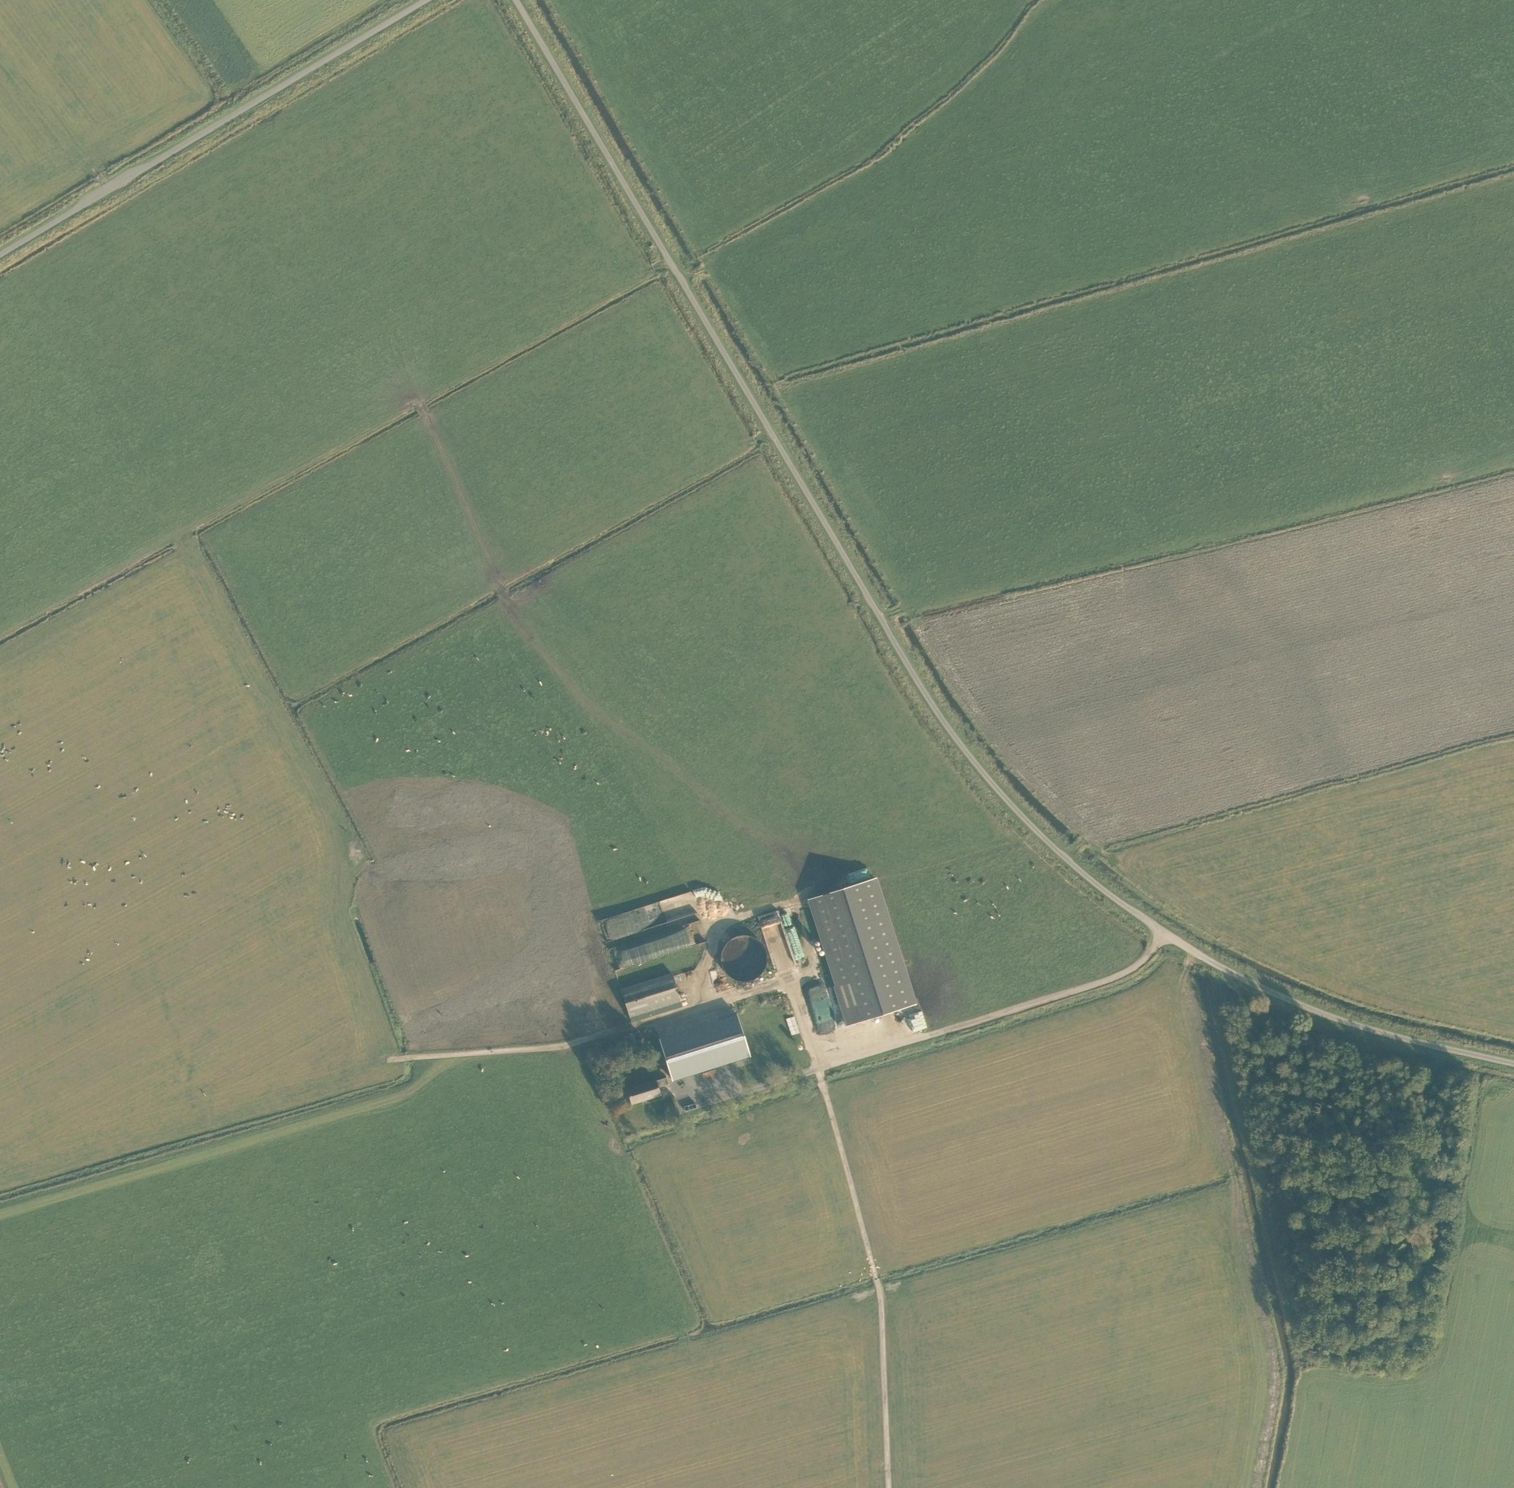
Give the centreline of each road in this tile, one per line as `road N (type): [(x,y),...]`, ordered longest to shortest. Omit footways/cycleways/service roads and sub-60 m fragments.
road 1 (unclassified): [(1513,1066),(1344,1022),(1196,953),(1086,875),(989,785),(925,697),(515,0)]
road 2 (unclassified): [(0,255),(426,0)]

